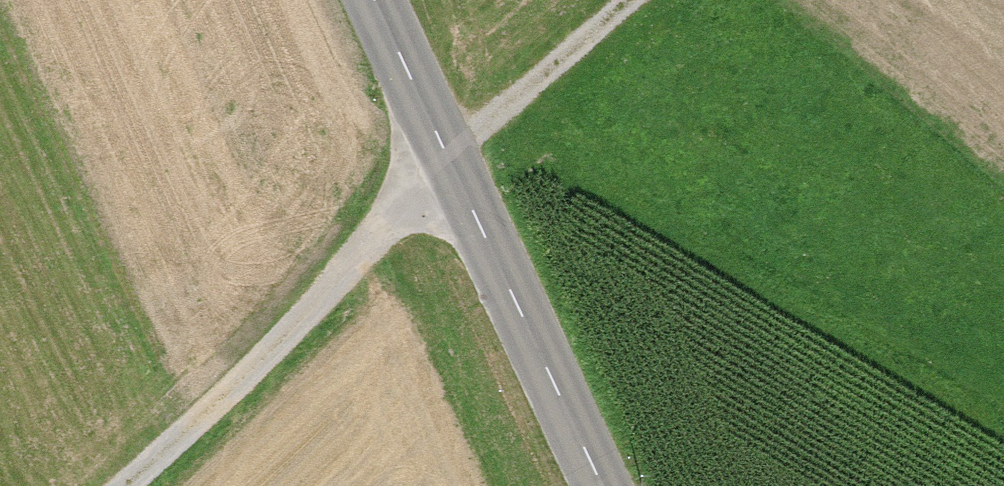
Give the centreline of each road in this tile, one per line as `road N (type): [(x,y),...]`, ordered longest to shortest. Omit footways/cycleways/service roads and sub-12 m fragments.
road 1 (tertiary): [(598,485),(373,0)]
road 2 (track): [(447,162),(247,373),(122,485)]
road 3 (track): [(628,0),(445,158)]

